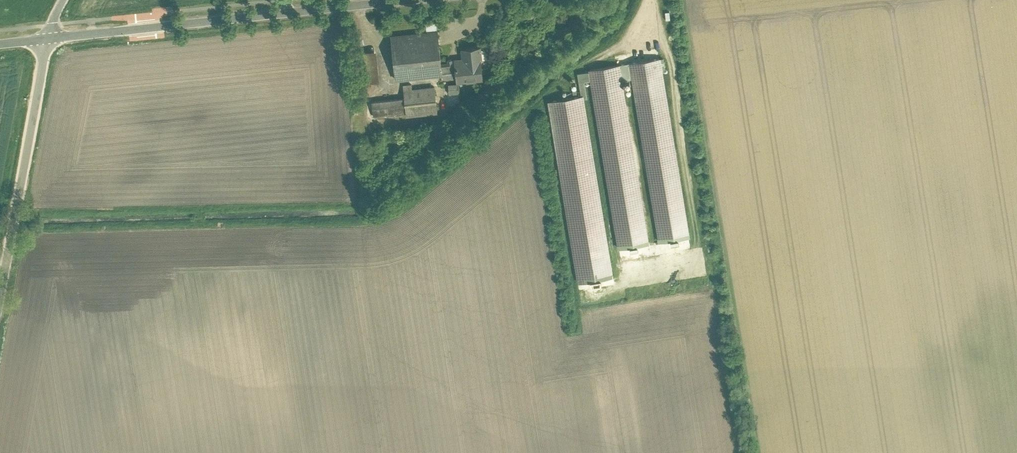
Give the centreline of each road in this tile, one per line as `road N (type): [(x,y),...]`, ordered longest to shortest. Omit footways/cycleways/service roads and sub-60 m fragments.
road 1 (tertiary): [(47,38),(392,0)]
road 2 (tertiary): [(0,292),(47,38)]

